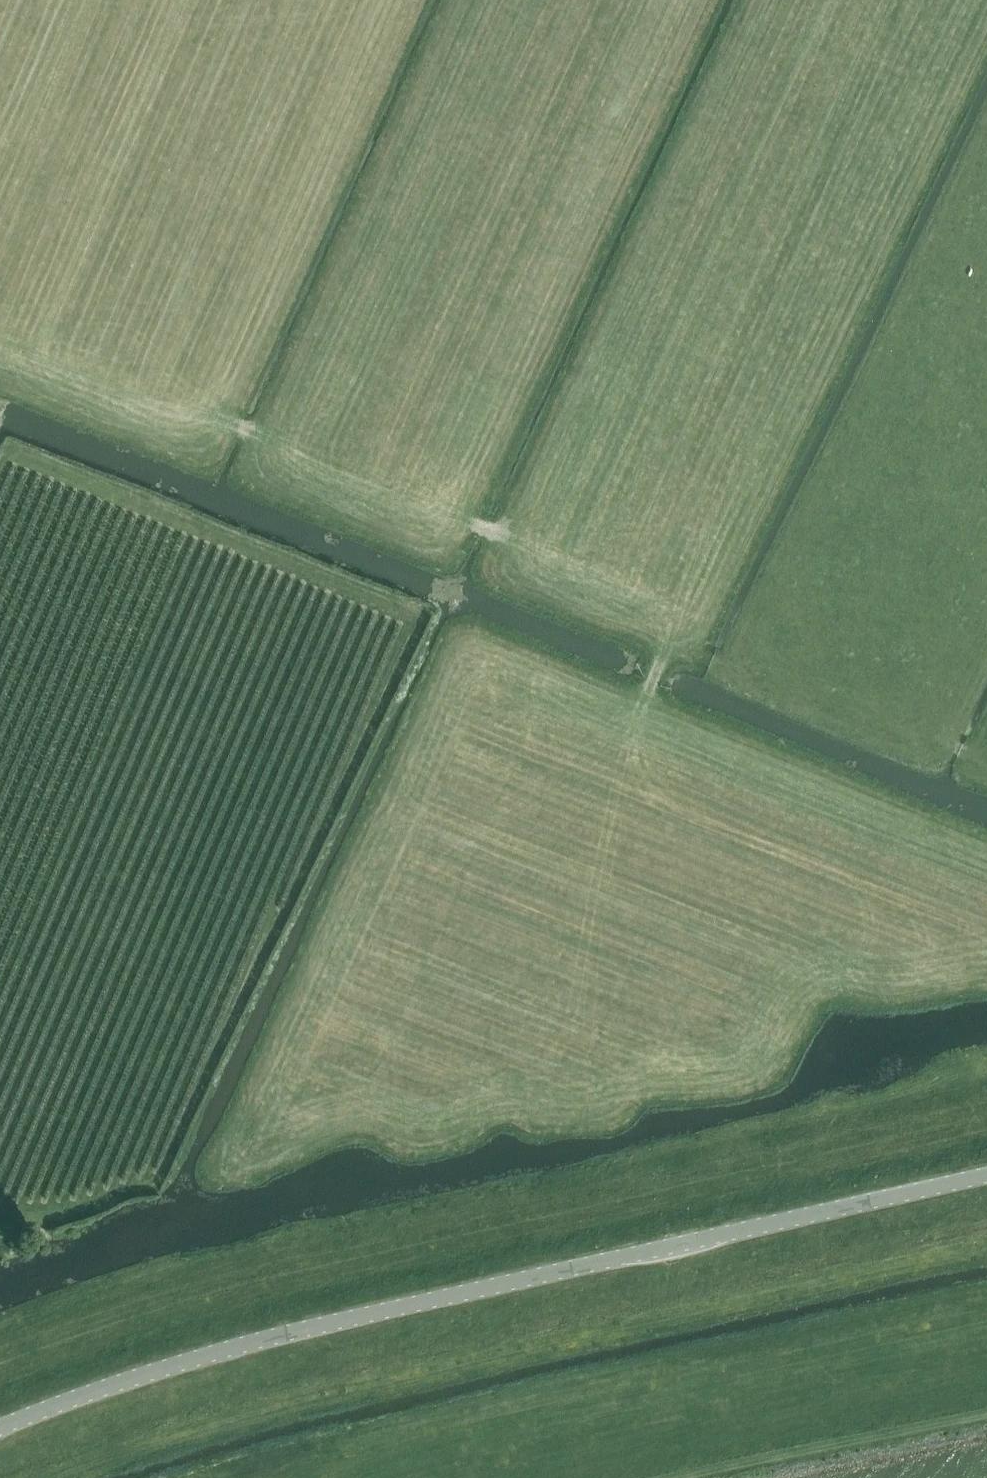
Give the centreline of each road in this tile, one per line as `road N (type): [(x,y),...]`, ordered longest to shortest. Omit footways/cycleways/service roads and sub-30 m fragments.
road 1 (tertiary): [(0,1428),(292,1331),(986,1175)]
road 2 (track): [(741,516),(687,621),(0,331)]
road 3 (track): [(687,621),(640,713),(986,902)]

